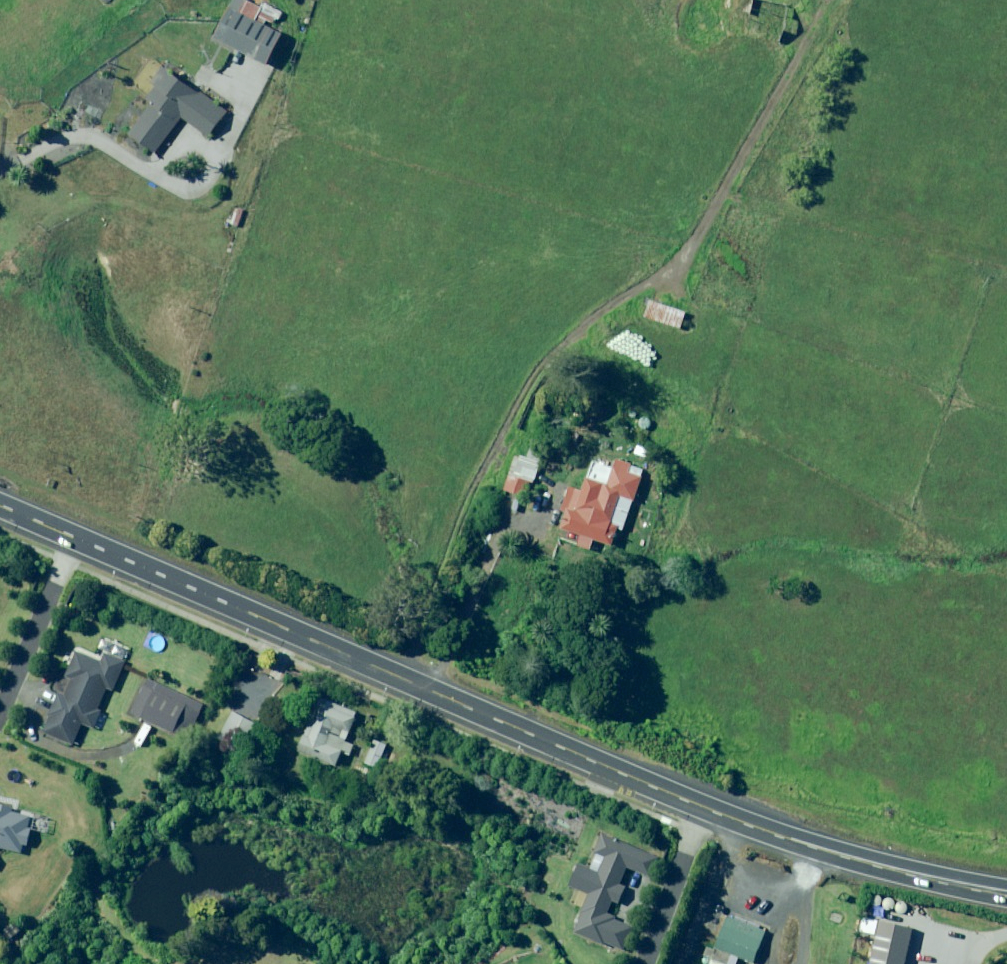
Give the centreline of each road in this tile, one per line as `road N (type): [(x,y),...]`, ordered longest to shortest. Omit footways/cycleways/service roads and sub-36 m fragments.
road 1 (secondary): [(701,807),(78,538)]
road 2 (secondary): [(1006,896),(848,858),(701,807)]
road 3 (residential): [(78,538),(0,710)]
road 4 (residential): [(642,963),(701,807)]

